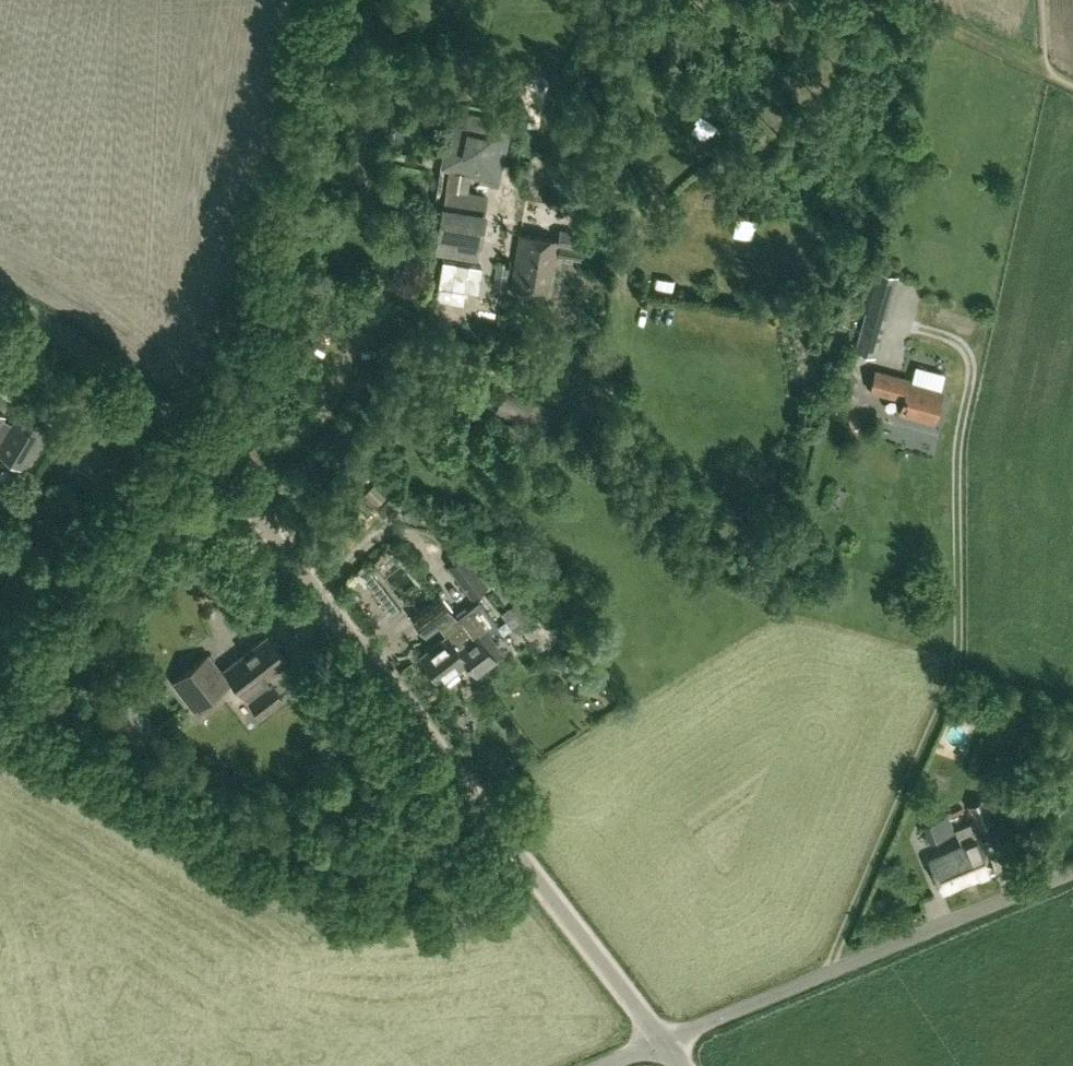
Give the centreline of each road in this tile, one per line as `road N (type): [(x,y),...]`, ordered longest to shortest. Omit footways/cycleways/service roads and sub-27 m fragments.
road 1 (unclassified): [(657,1038),(204,455),(117,378),(0,312)]
road 2 (unclassified): [(1072,872),(657,1038)]

